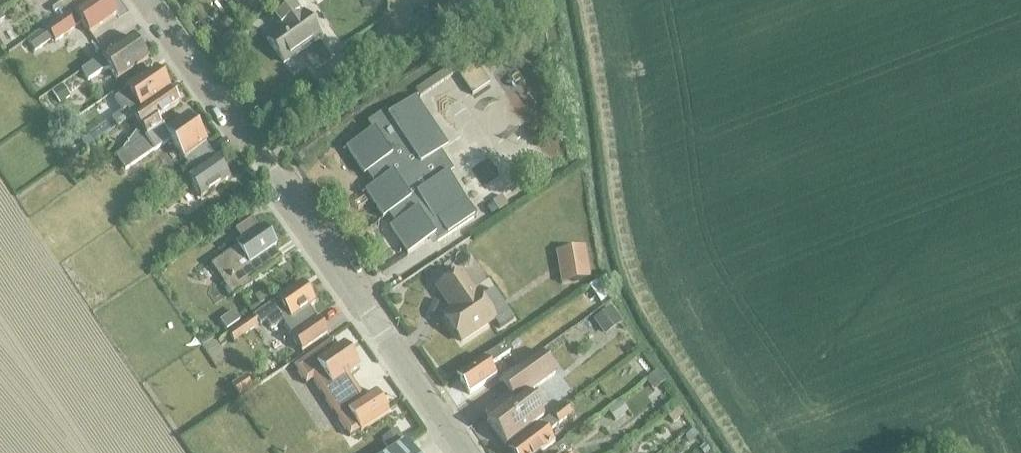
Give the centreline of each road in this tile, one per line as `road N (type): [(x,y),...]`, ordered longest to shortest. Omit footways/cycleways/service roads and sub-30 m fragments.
road 1 (residential): [(460,452),(154,0)]

